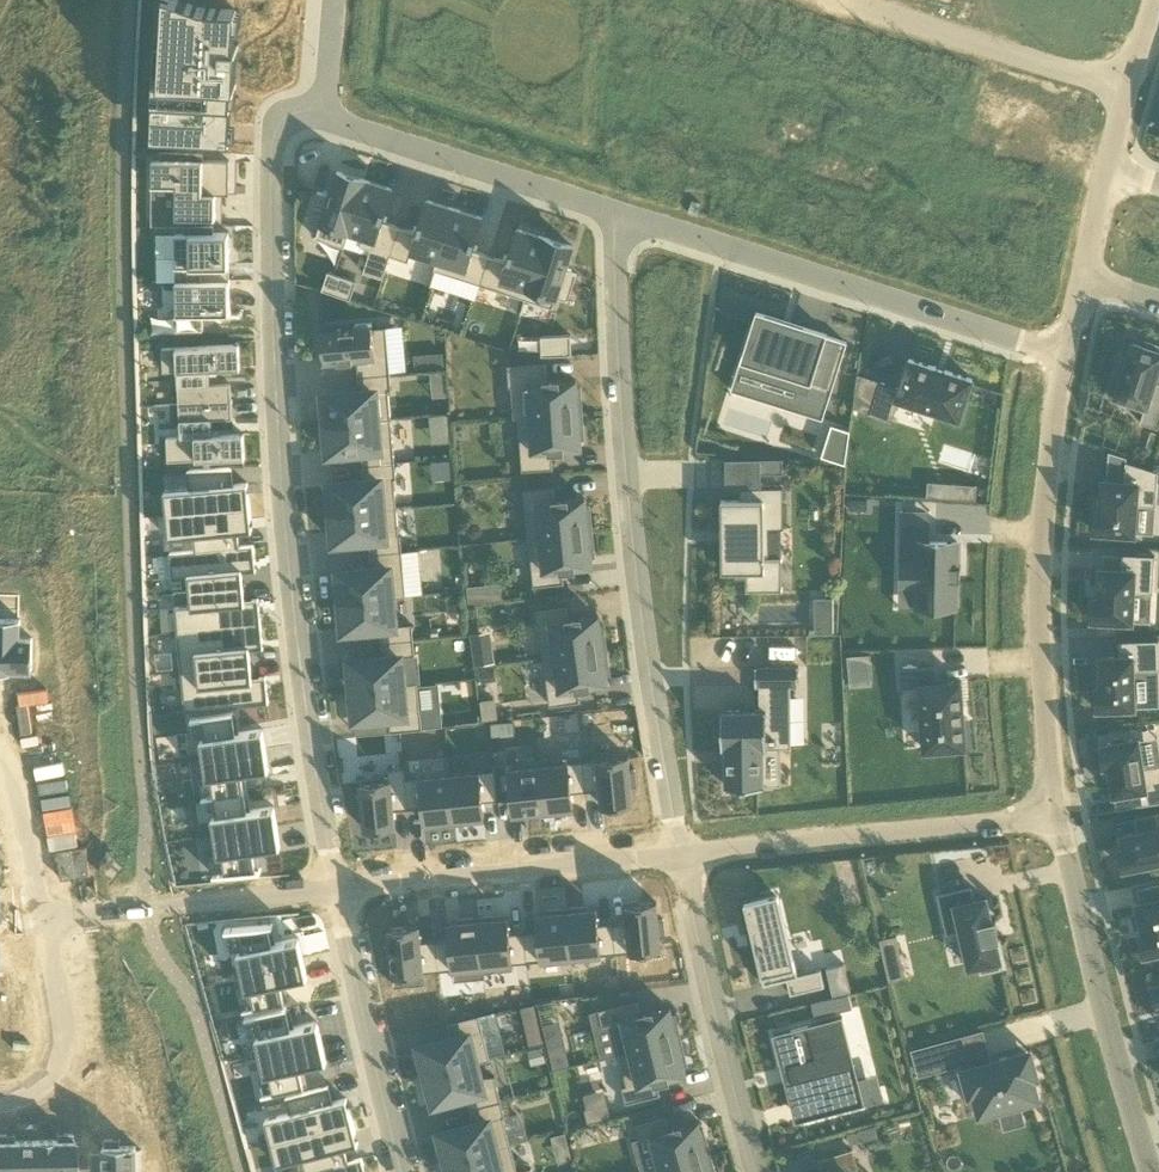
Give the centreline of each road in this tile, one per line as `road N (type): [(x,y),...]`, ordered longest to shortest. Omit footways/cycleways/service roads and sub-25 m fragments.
road 1 (residential): [(334,894),(282,466),(275,152),(280,128),(299,114),(324,114)]
road 2 (residential): [(620,218),(622,389),(642,668),(685,858)]
road 3 (residential): [(1065,356),(1033,582),(1061,819)]
road 4 (residential): [(1065,356),(620,218)]
road 5 (residential): [(685,858),(1061,819)]
road 6 (residential): [(1061,819),(1154,1171)]
road 7 (residential): [(334,894),(685,858)]
road 8 (residential): [(685,858),(759,1171)]
road 9 (residential): [(620,218),(324,114)]
road 10 (residential): [(47,919),(334,894)]
road 11 (residential): [(1130,89),(857,0)]
road 12 (residential): [(407,1171),(334,894)]
road 13 (residential): [(47,919),(64,1036),(56,1079),(25,1101),(0,1103)]
road 14 (residential): [(0,752),(47,919)]
road 15 (residential): [(1113,167),(1085,285)]

